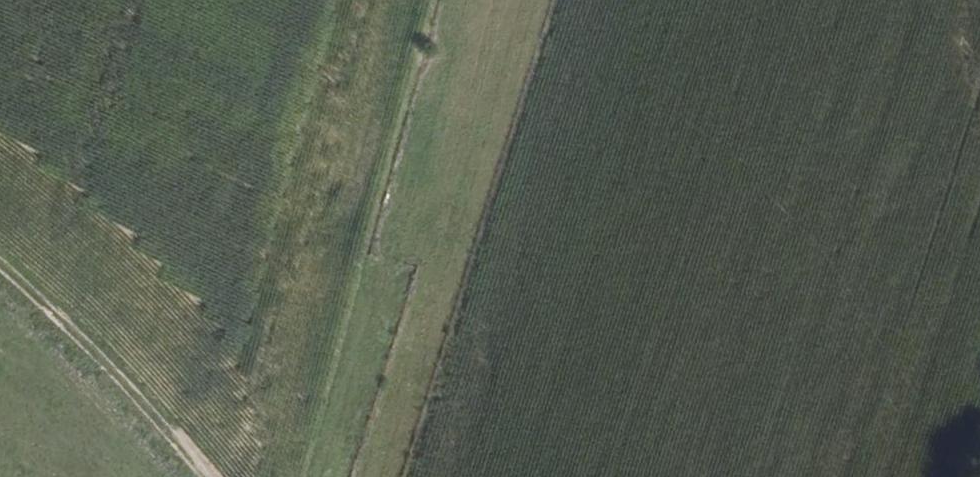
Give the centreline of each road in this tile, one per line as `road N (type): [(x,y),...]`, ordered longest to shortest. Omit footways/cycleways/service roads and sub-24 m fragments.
road 1 (track): [(0,264),(85,344),(197,476)]

